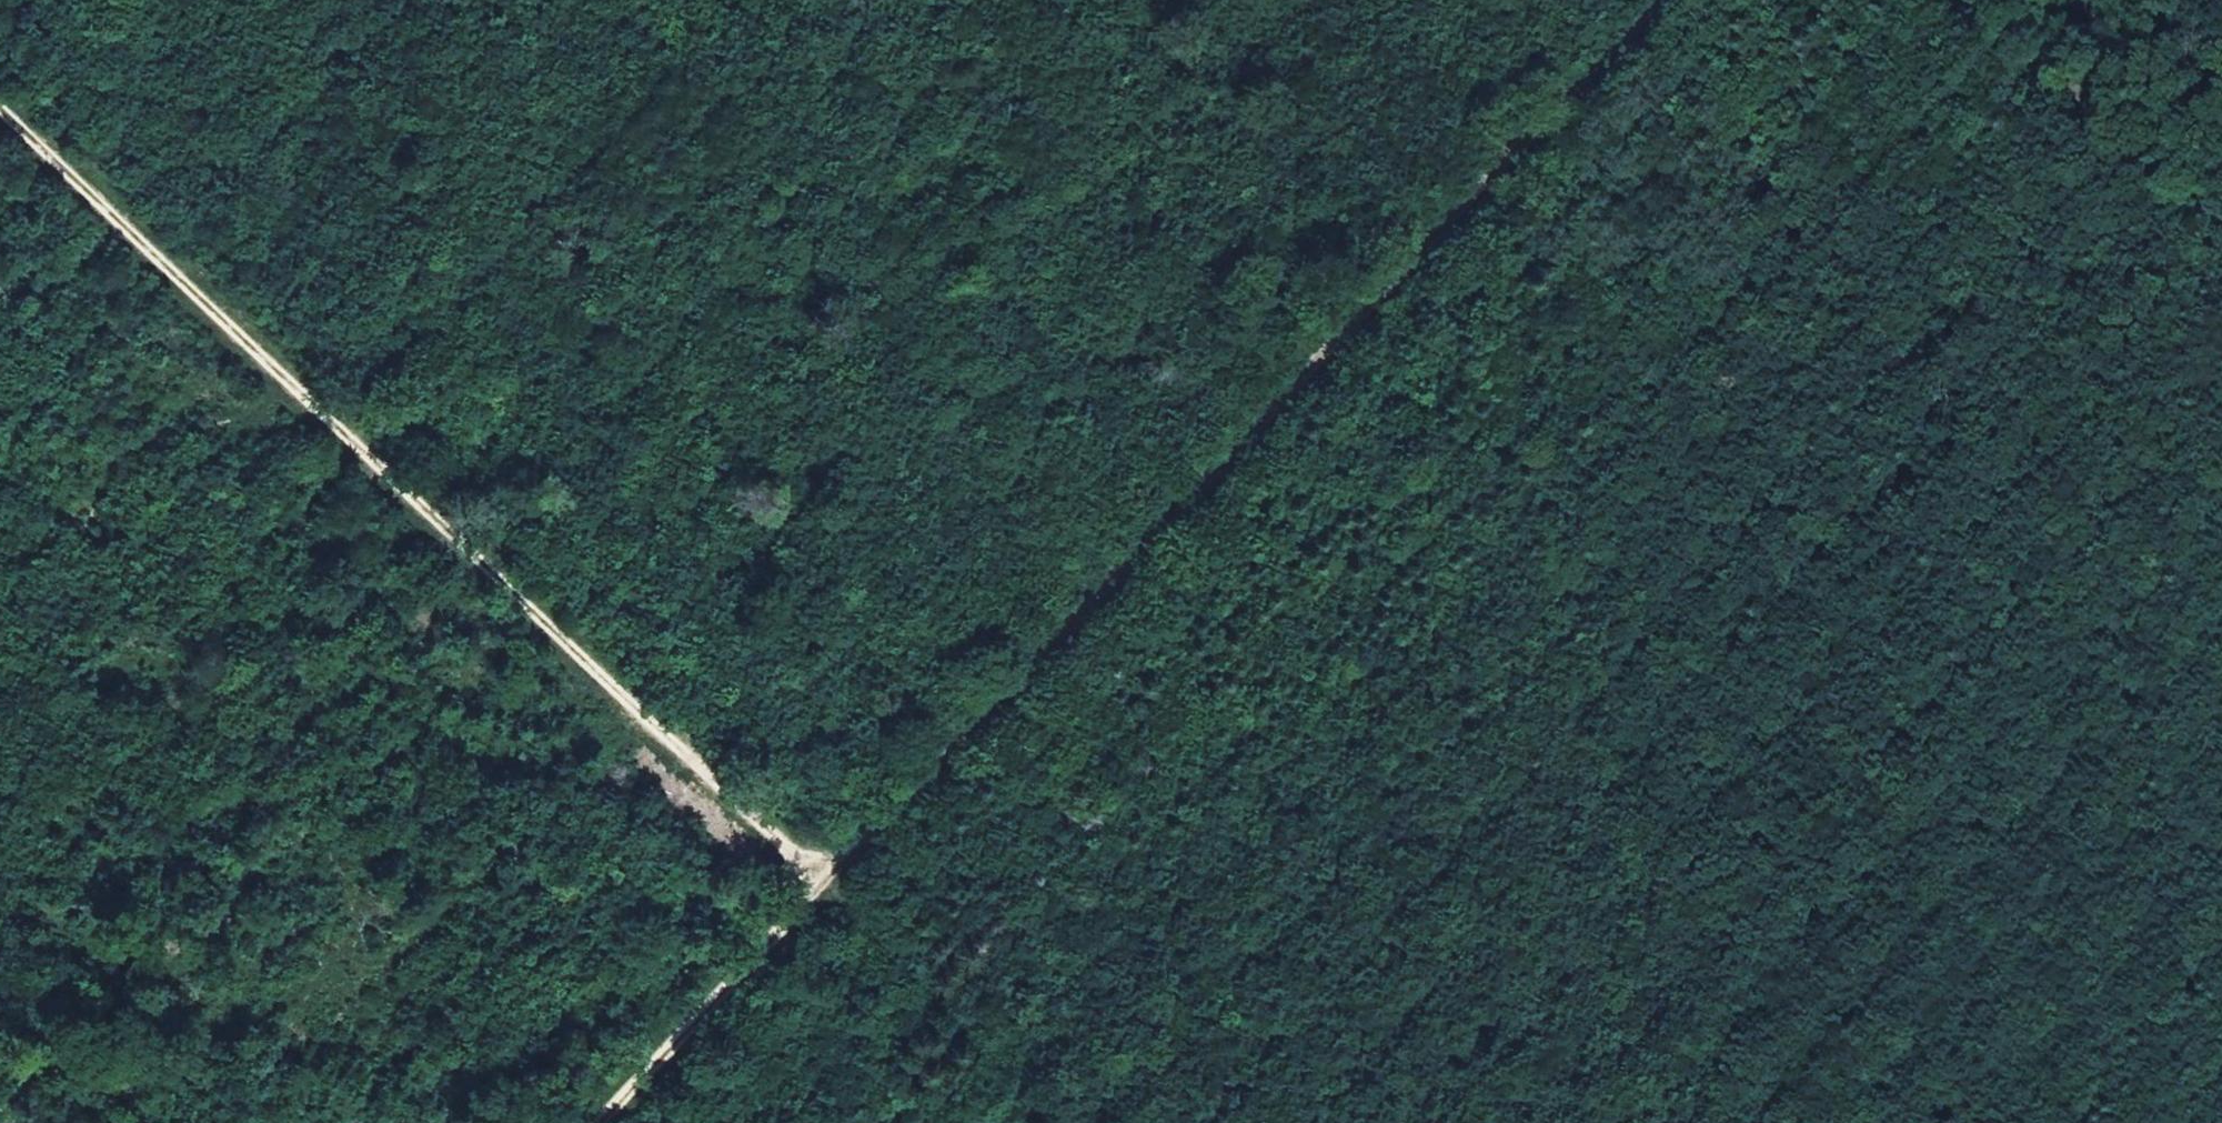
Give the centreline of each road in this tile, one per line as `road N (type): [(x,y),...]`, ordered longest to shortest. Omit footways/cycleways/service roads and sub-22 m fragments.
road 1 (track): [(821,880),(1668,0)]
road 2 (track): [(0,115),(821,880)]
road 3 (track): [(596,1122),(821,880)]
road 4 (track): [(1972,0),(2221,204)]

